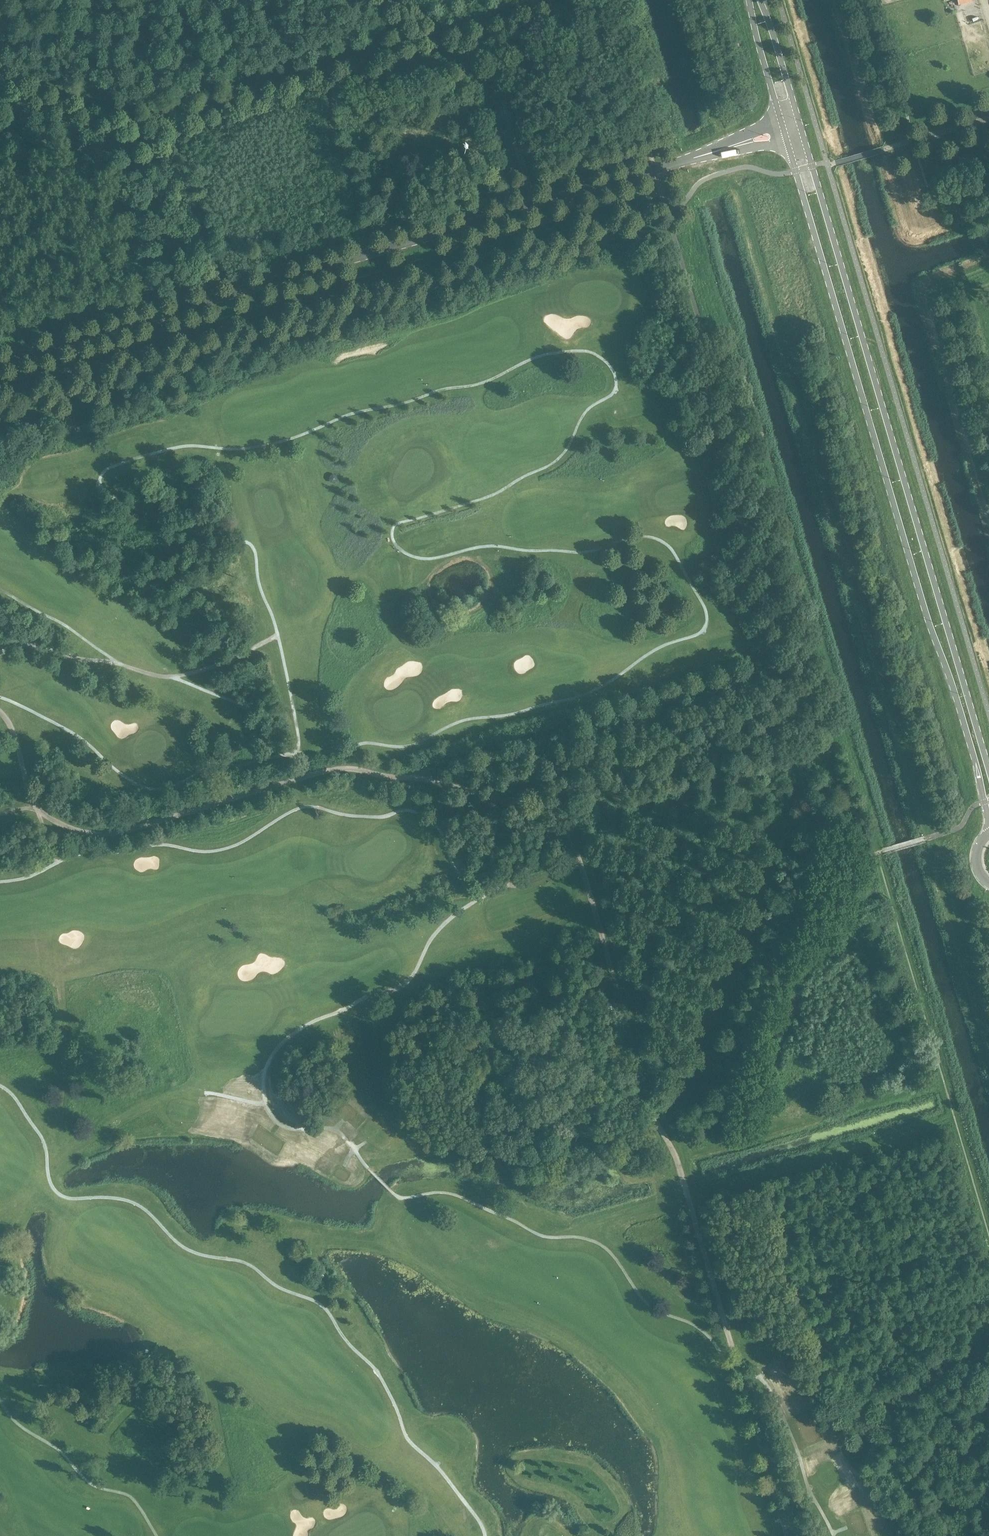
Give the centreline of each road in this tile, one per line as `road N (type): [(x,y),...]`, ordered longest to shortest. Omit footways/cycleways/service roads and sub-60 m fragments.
road 1 (unclassified): [(0,363),(708,153)]
road 2 (secondary): [(787,144),(988,825)]
road 3 (secondary): [(988,764),(804,139)]
road 4 (track): [(157,1107),(51,1163),(66,1031),(56,958)]
road 5 (track): [(176,1090),(129,1089),(64,1063),(0,1066)]
road 6 (track): [(726,998),(684,1109),(663,1127)]
road 7 (track): [(505,102),(406,0)]
road 8 (secondary): [(751,0),(781,123)]
road 9 (secondary): [(798,119),(759,0)]

